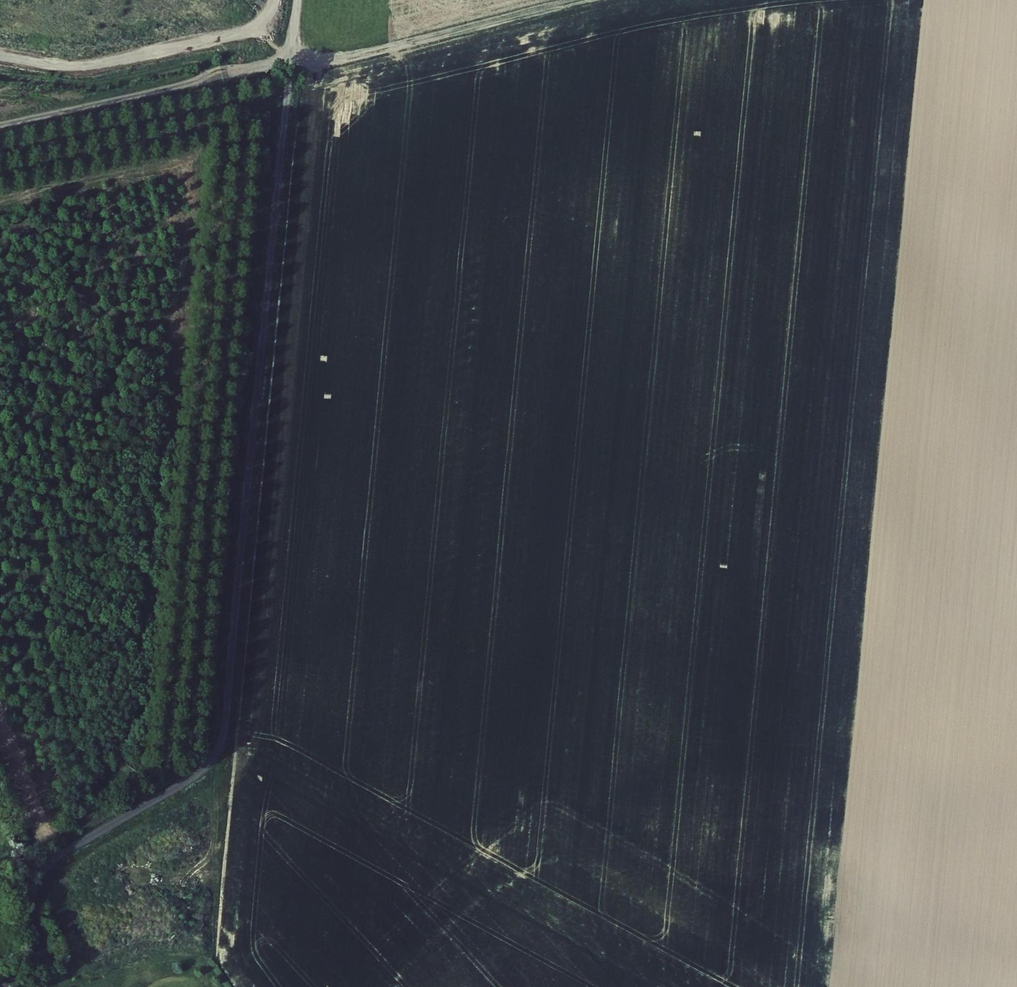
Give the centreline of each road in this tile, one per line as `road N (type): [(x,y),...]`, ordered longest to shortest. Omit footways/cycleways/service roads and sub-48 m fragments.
road 1 (track): [(289,69),(222,742),(198,773),(54,859),(30,909),(38,954),(0,984)]
road 2 (residential): [(291,55),(0,125)]
road 3 (track): [(291,55),(331,62),(579,0)]
road 4 (track): [(0,55),(85,66),(152,53),(253,29),(275,0)]

